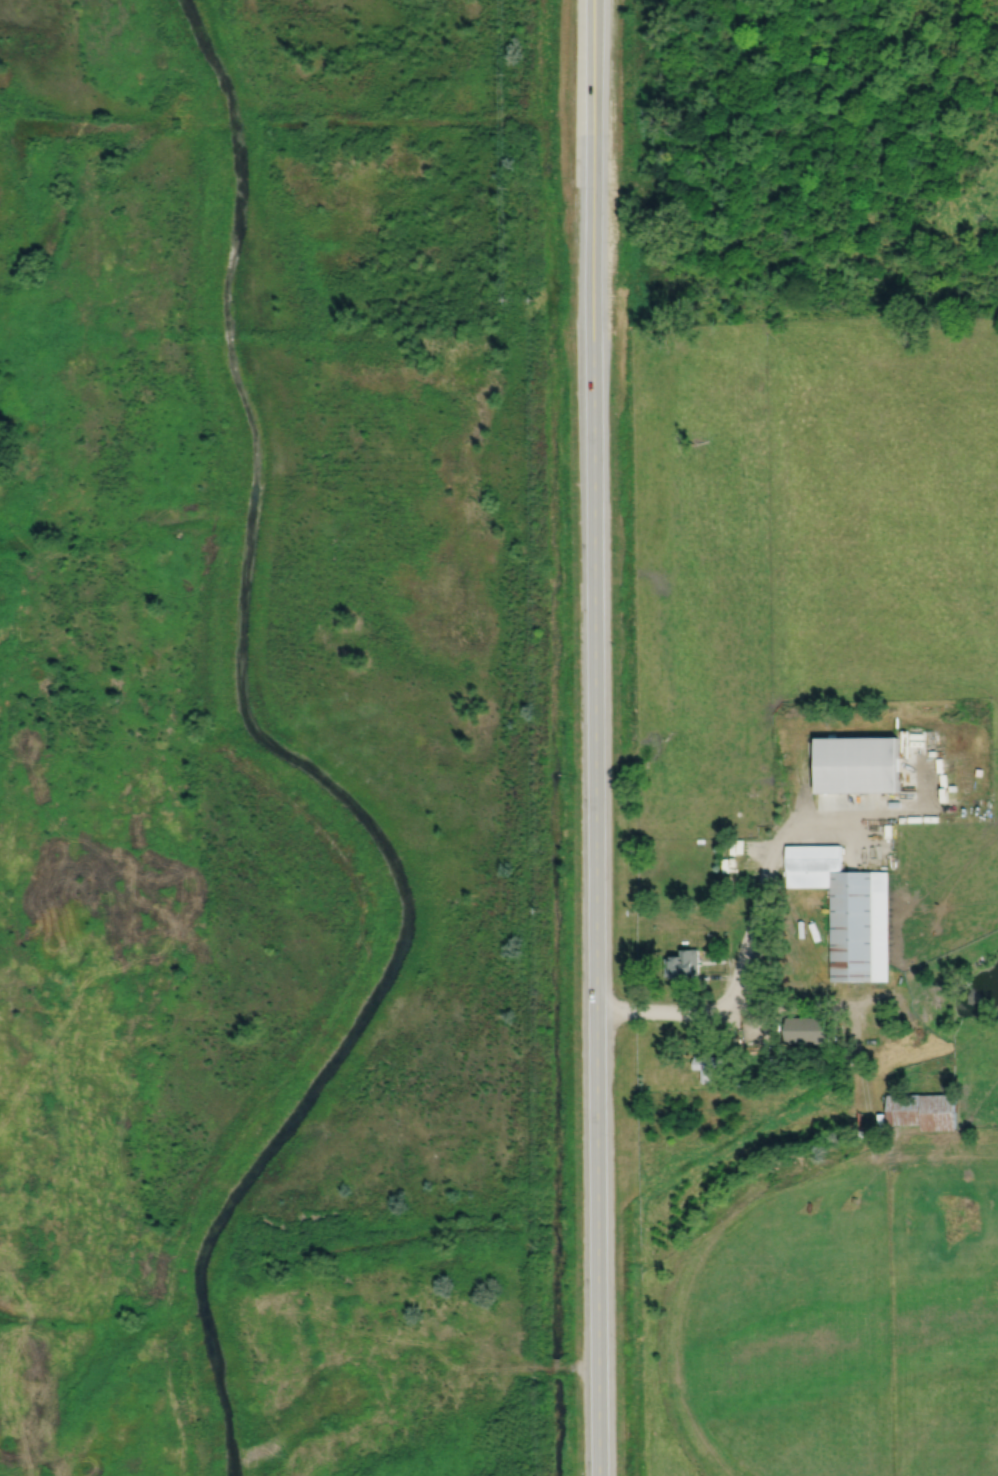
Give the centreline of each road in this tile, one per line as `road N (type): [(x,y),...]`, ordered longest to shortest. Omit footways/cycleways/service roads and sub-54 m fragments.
road 1 (primary): [(598,1475),(593,0)]

